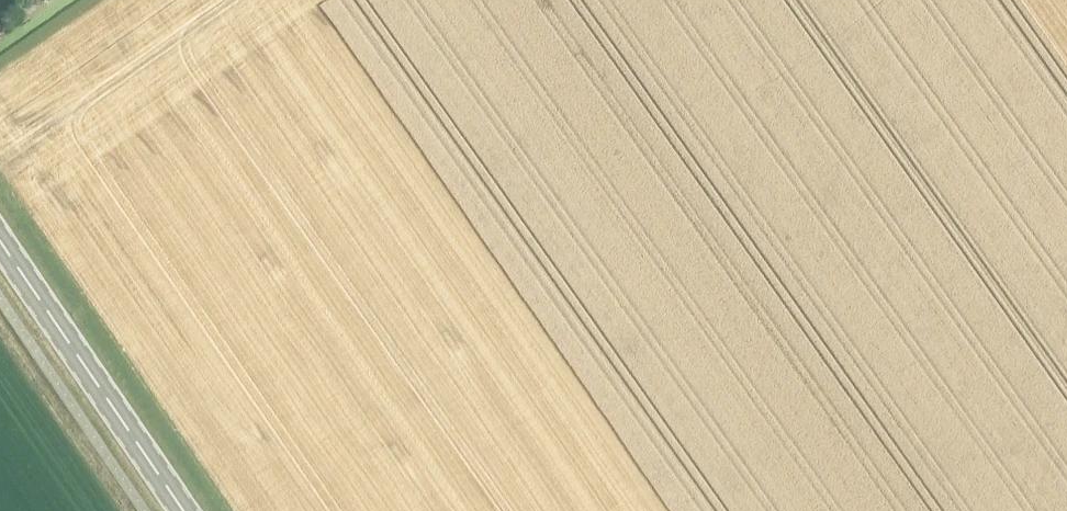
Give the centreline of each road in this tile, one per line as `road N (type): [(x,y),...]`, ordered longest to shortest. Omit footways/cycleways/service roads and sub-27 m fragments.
road 1 (secondary): [(173,510),(0,261)]

